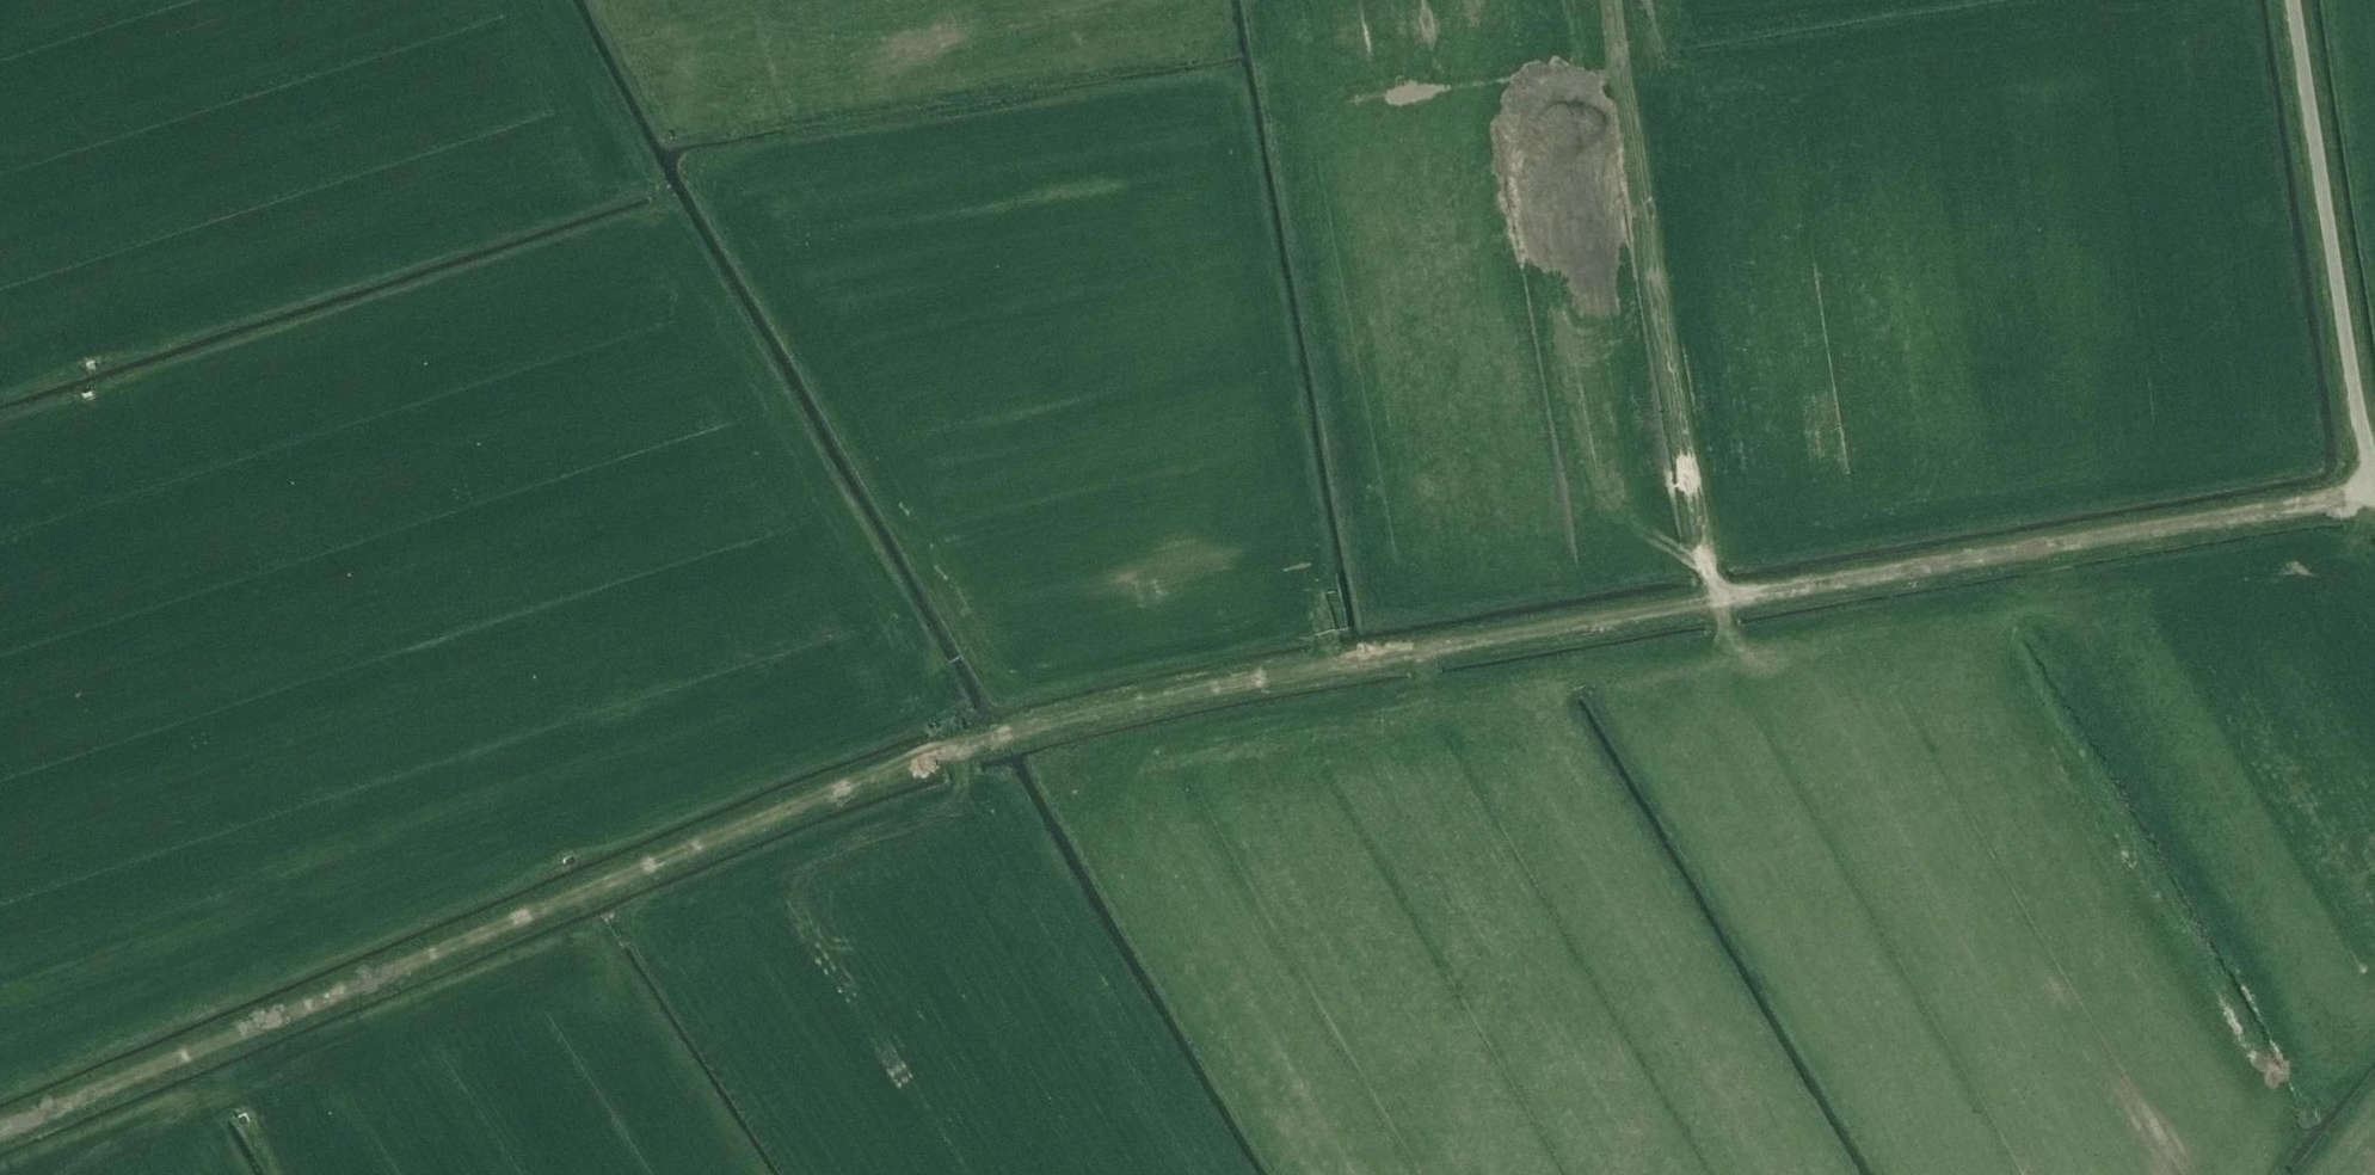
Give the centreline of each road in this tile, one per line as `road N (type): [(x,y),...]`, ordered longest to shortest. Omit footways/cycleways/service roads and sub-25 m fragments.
road 1 (track): [(0,1129),(993,739),(1265,674),(2374,492)]
road 2 (unclassified): [(2374,475),(2292,0)]

